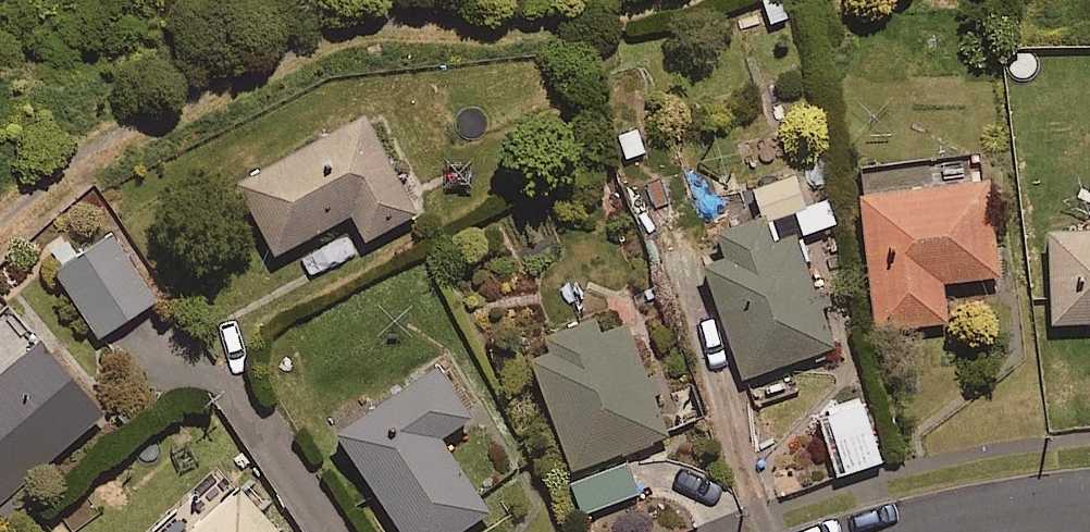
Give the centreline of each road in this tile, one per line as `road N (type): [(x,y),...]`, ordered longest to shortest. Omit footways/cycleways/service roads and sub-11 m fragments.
road 1 (residential): [(1089,510),(959,531)]

